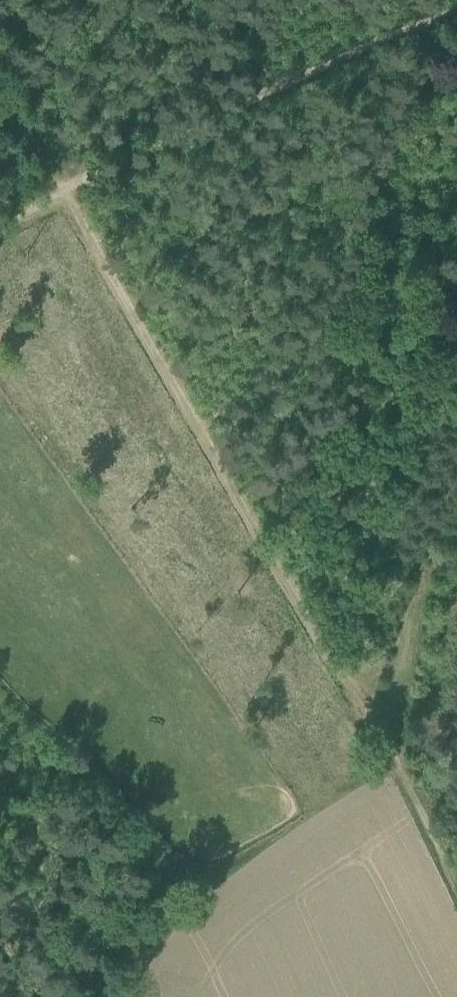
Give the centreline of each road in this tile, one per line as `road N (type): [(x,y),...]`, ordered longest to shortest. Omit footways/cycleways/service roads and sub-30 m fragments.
road 1 (track): [(456,881),(407,777),(69,180)]
road 2 (track): [(456,2),(69,180)]
road 3 (track): [(172,996),(225,911),(407,777)]
road 4 (track): [(69,180),(0,51)]

